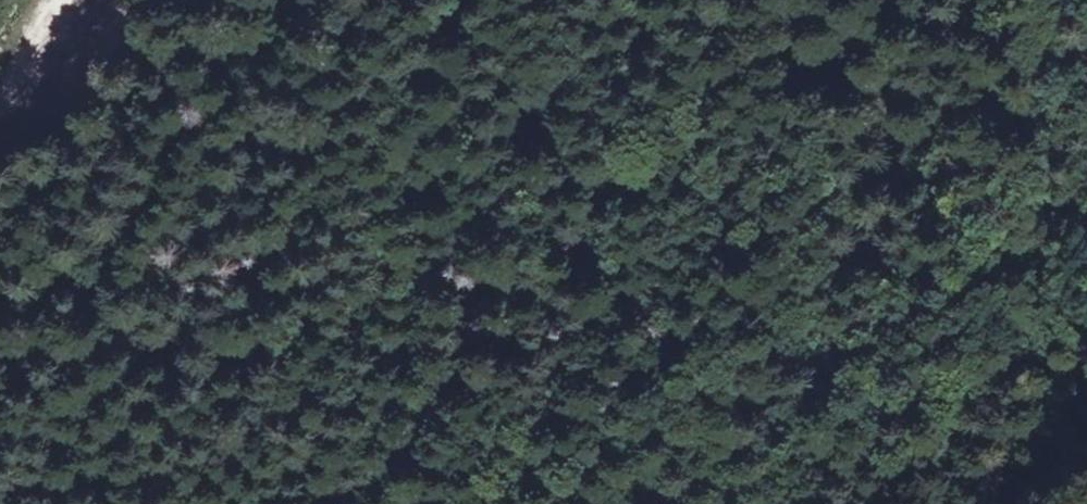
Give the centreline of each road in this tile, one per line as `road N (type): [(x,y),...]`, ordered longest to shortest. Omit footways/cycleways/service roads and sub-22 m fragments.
road 1 (track): [(0,106),(65,0)]

